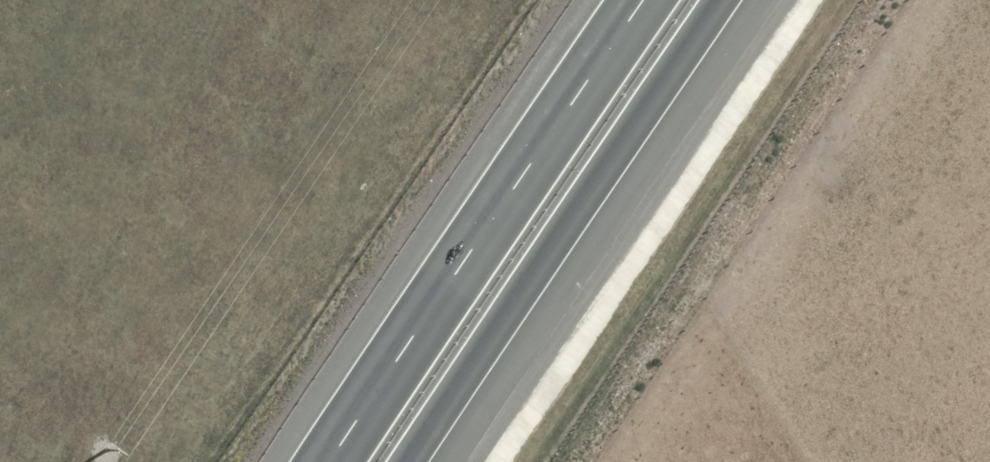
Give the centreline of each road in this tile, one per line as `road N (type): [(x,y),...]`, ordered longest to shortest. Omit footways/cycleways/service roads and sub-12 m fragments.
road 1 (trunk): [(337,461),(648,0)]
road 2 (trunk): [(732,0),(424,461)]

